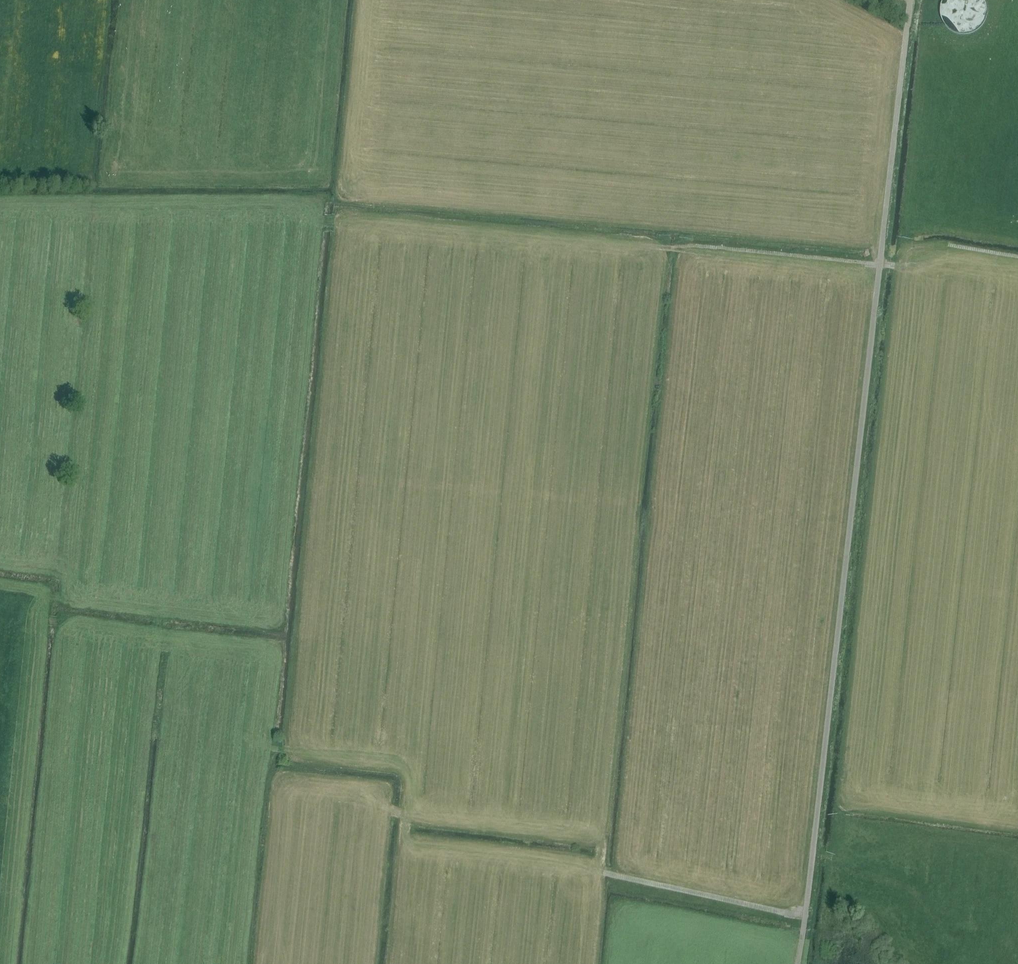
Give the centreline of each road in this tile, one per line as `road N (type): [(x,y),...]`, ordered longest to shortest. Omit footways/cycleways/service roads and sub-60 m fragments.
road 1 (track): [(800,963),(910,0)]
road 2 (track): [(805,916),(607,874)]

